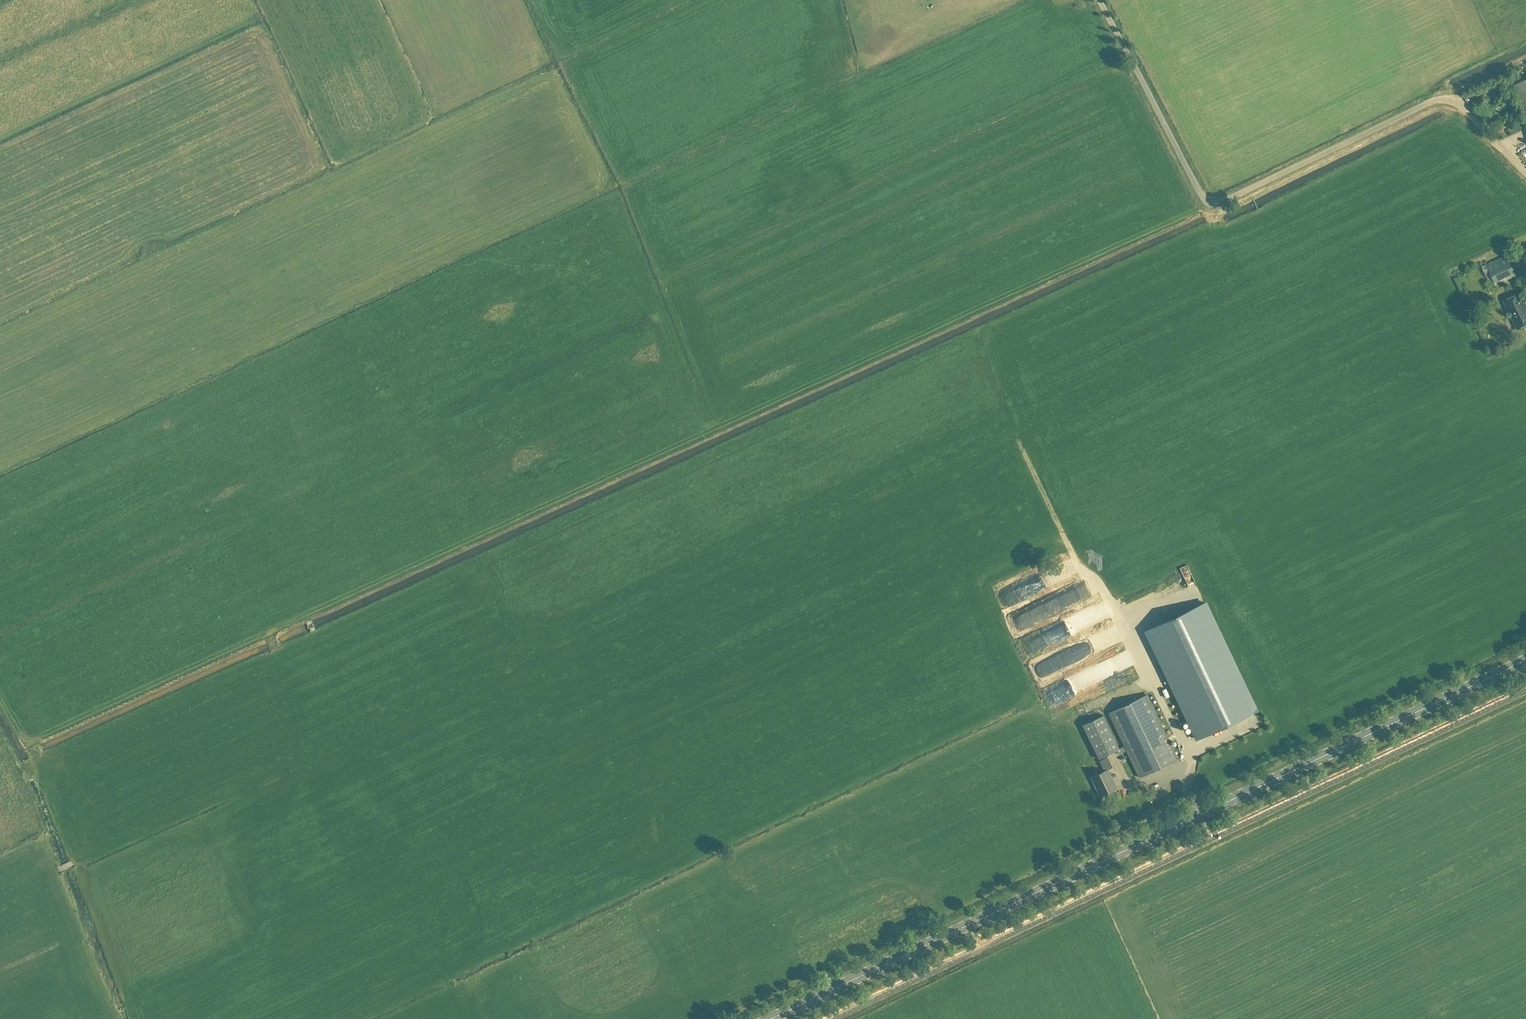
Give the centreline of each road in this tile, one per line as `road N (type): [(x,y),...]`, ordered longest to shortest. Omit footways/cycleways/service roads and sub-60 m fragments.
road 1 (secondary): [(764,1018),(1525,654)]
road 2 (unclassified): [(1525,173),(1446,97),(1207,207),(1099,0)]

